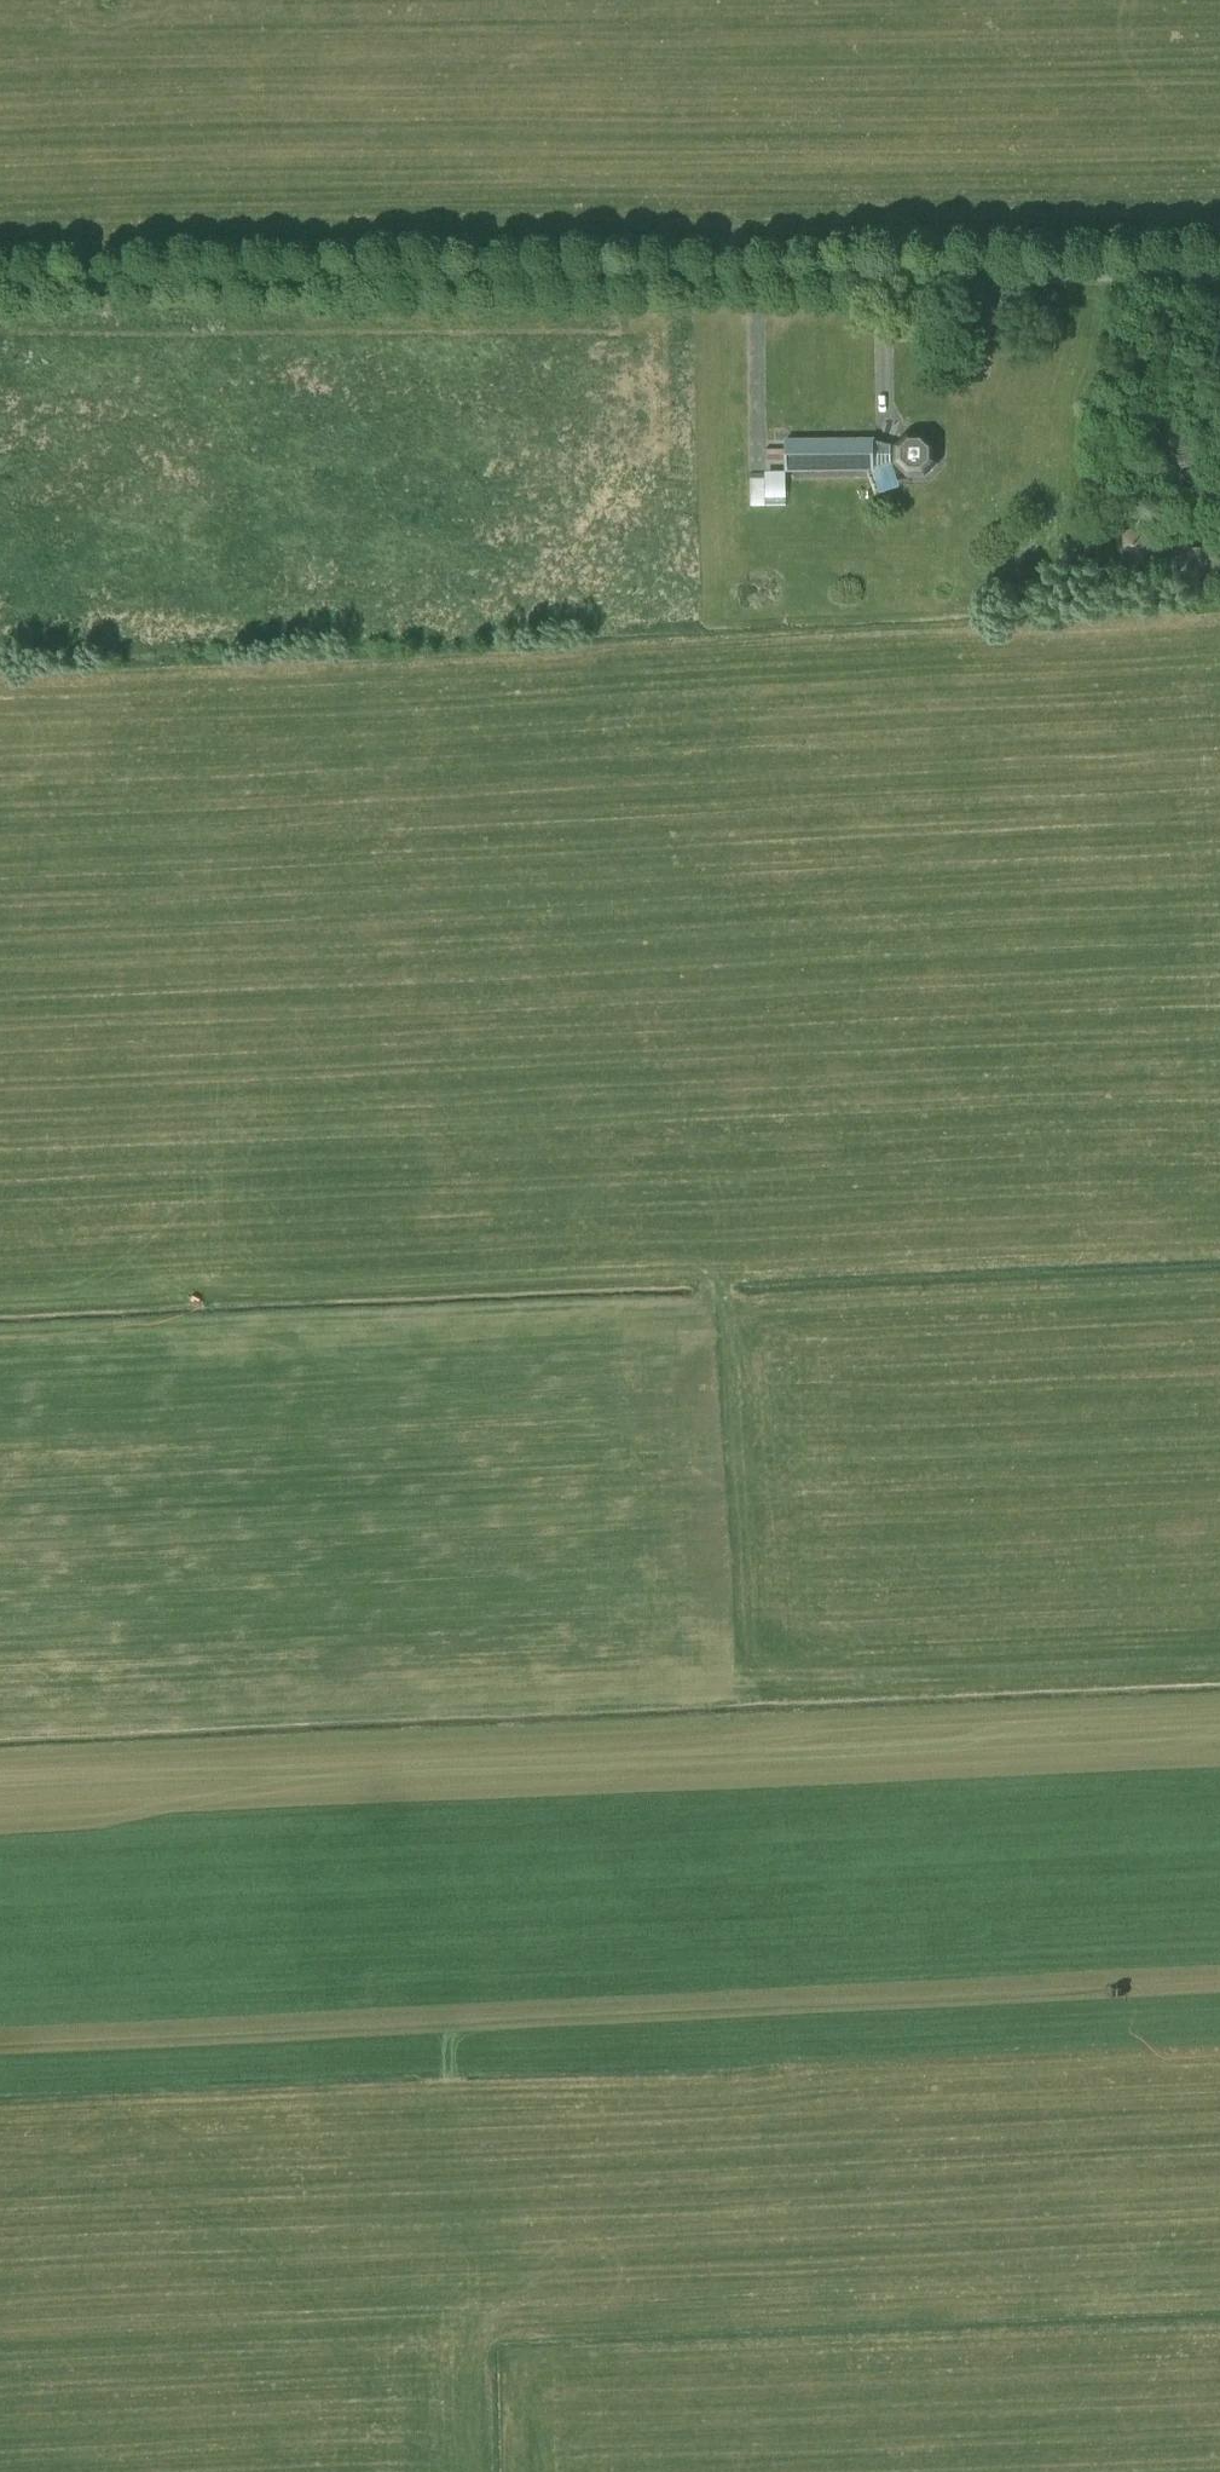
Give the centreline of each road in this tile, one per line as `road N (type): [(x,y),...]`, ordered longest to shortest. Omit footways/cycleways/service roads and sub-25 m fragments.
road 1 (unclassified): [(0,275),(262,263),(1219,247)]

